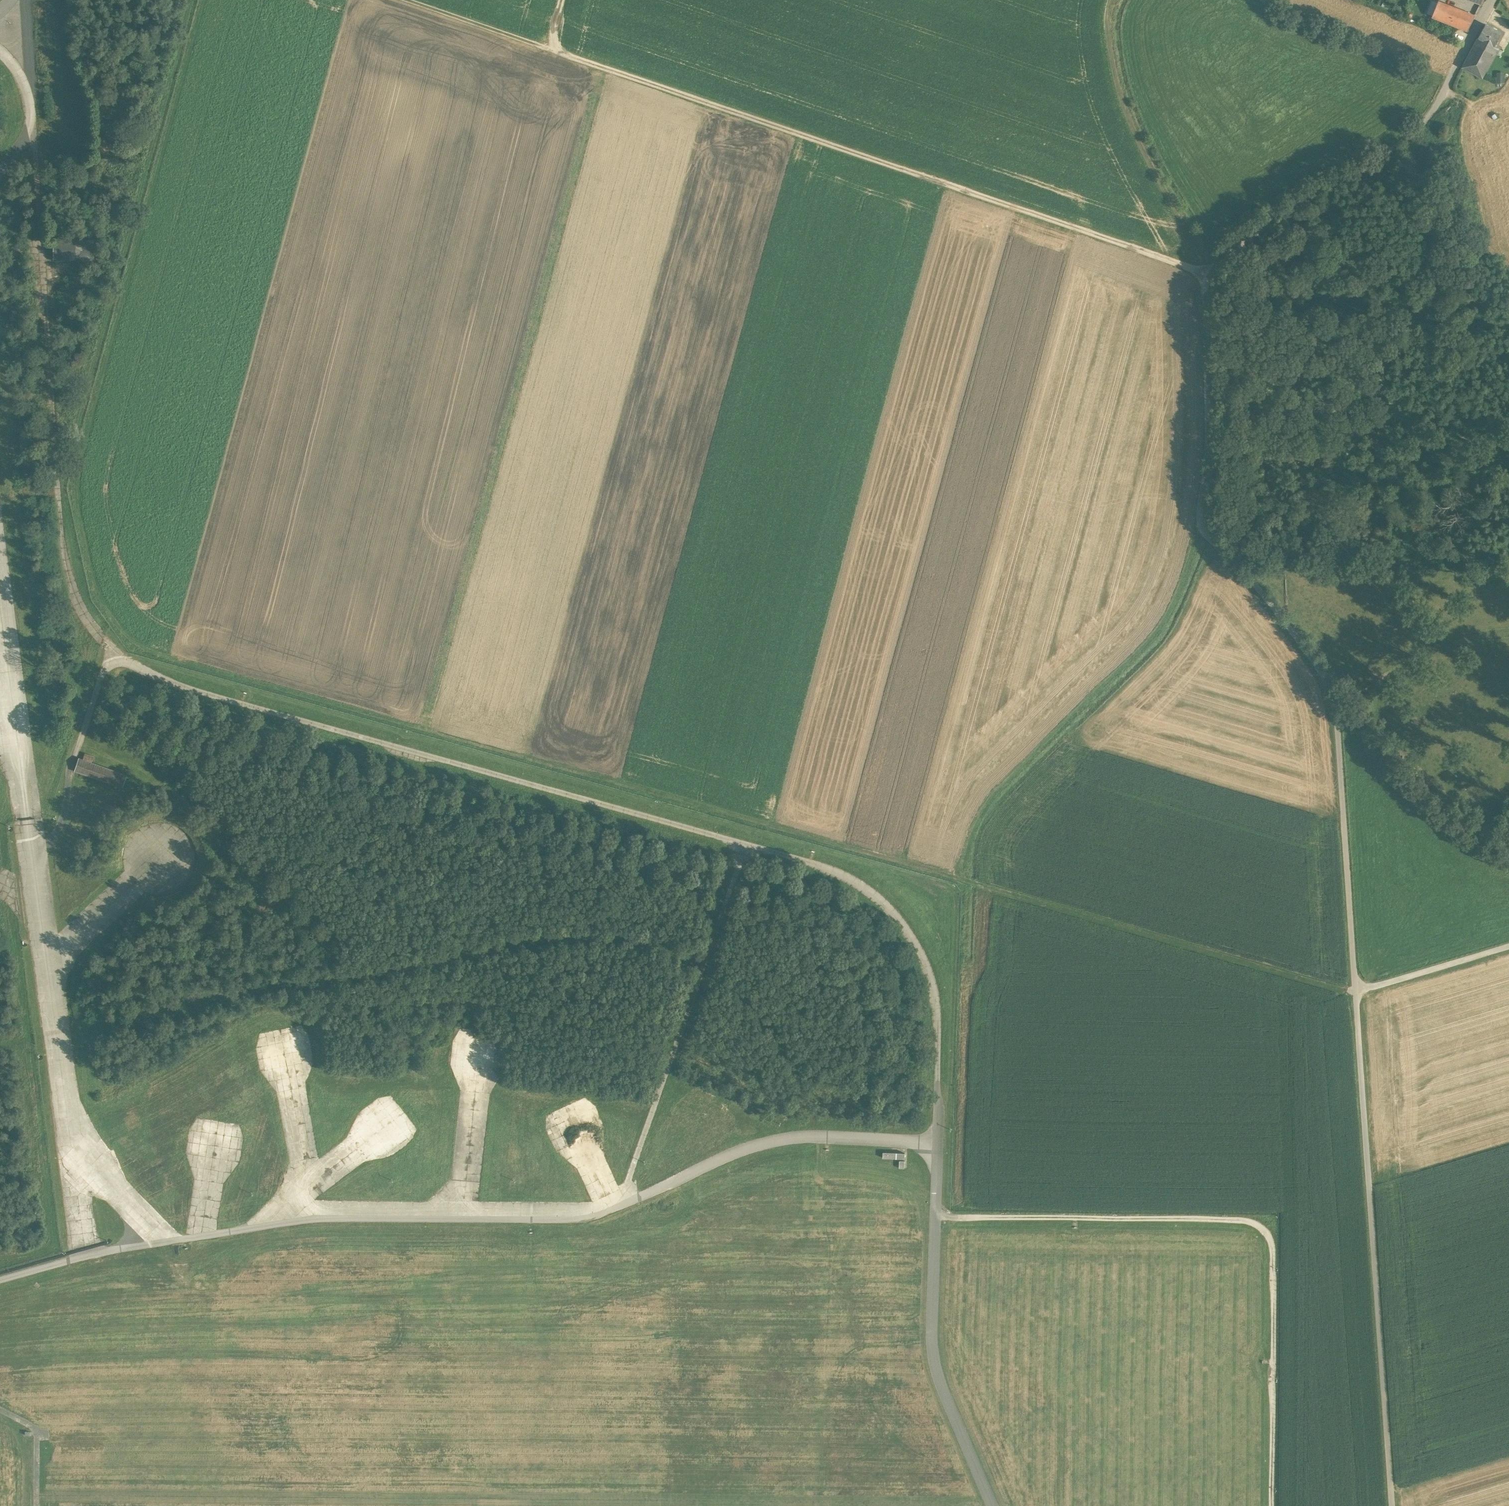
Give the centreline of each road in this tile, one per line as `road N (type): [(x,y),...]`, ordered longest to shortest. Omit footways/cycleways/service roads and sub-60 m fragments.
road 1 (track): [(202,0),(75,474),(98,592),(142,650),(1347,992),(1508,946)]
road 2 (unclassified): [(1392,1505),(1336,727),(1330,691),(1305,648),(1199,527),(1206,288),(1214,268),(1249,238),(1427,120),(1489,0)]
road 3 (track): [(403,0),(1210,274),(1121,100),(1107,0)]
road 4 (track): [(963,880),(978,815),(1158,626),(1199,527)]

